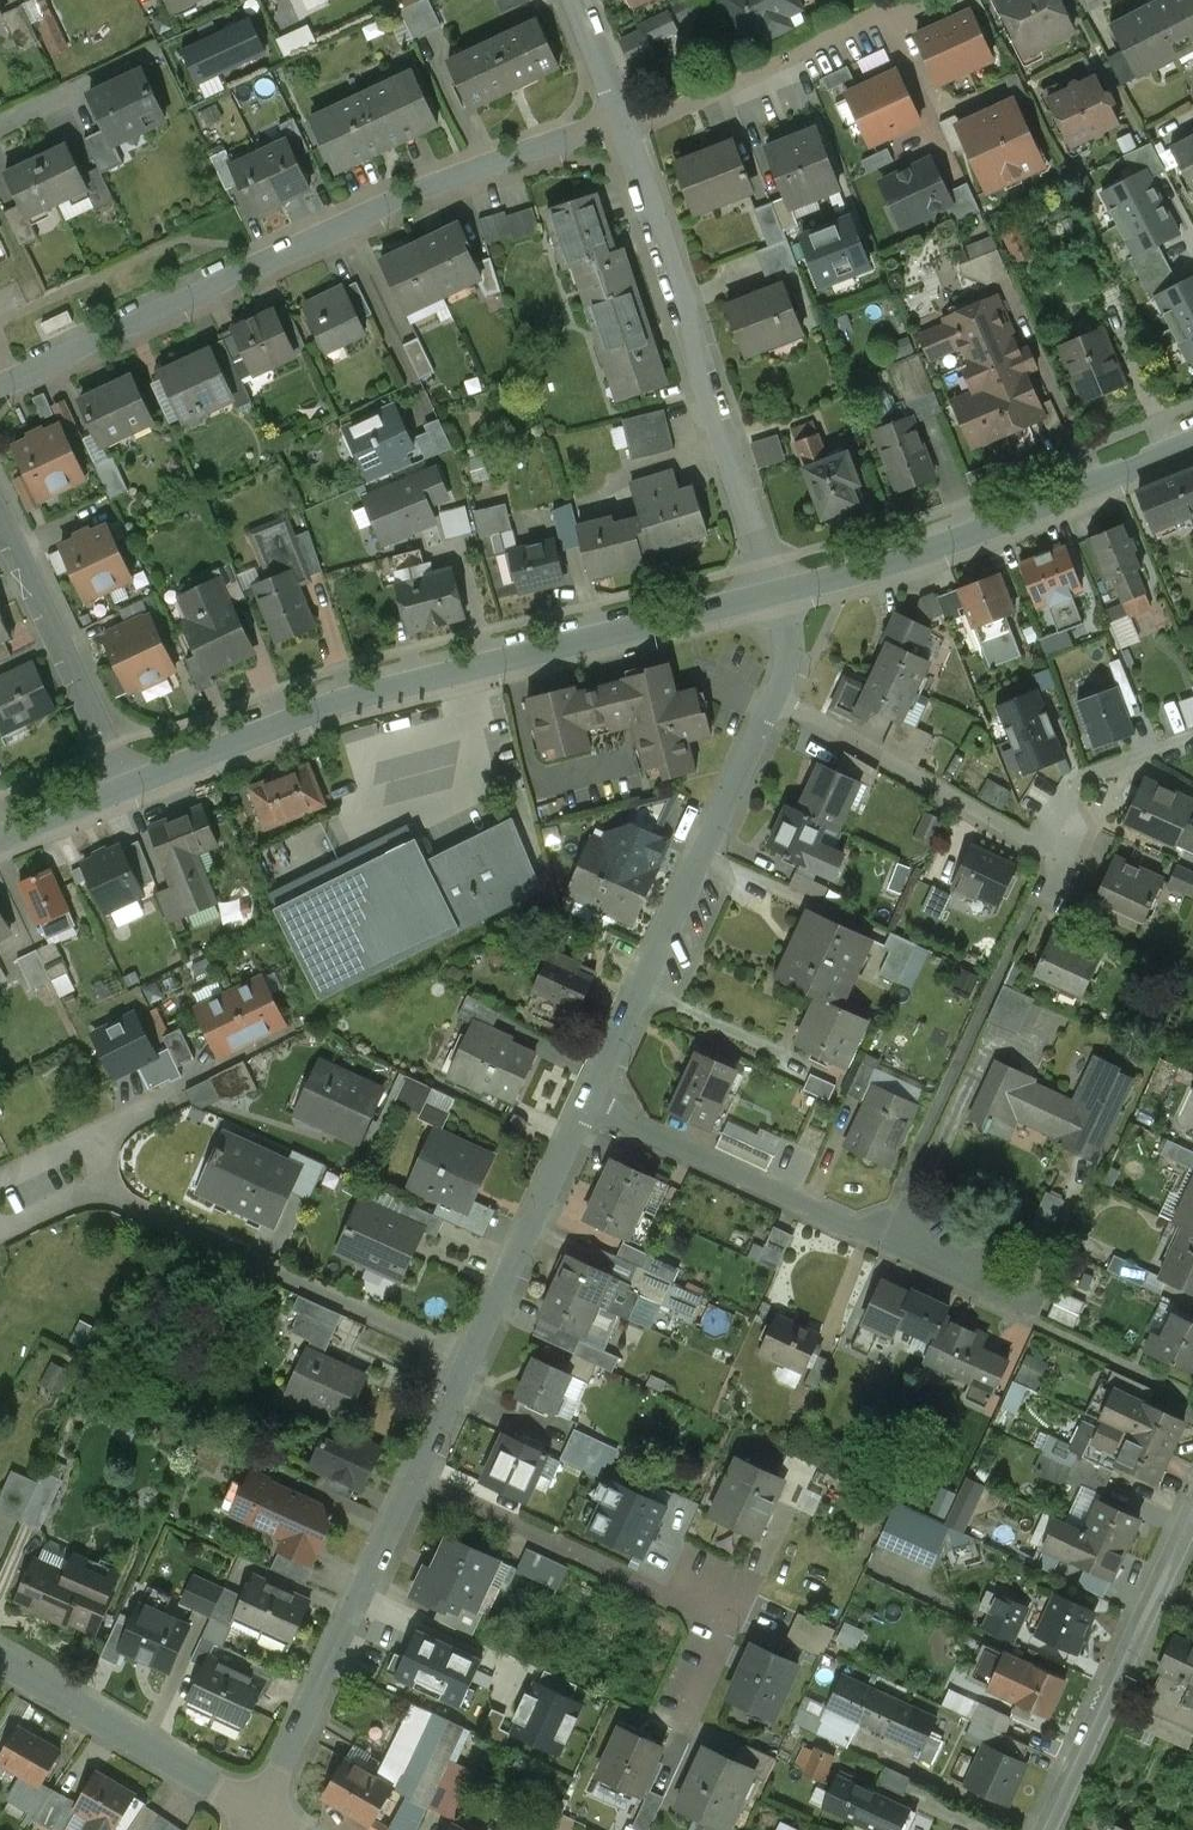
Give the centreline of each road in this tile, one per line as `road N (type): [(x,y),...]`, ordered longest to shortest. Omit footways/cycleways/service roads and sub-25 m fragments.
road 1 (residential): [(627,124),(441,187),(0,384)]
road 2 (tertiary): [(776,594),(467,671),(132,779)]
road 3 (residential): [(776,594),(627,124)]
road 4 (residential): [(590,1105),(1030,1310)]
road 5 (residential): [(413,1479),(727,1620),(685,1717)]
road 6 (residential): [(776,697),(590,1105)]
road 7 (tertiary): [(1192,442),(964,539),(776,594)]
road 8 (residential): [(938,137),(881,15),(627,124)]
road 9 (residential): [(468,1359),(112,1194),(105,1183)]
road 10 (residential): [(413,1479),(261,1813)]
road 11 (residential): [(1192,1515),(1045,1829)]
road 12 (residential): [(132,779),(0,505)]
road 13 (residential): [(261,1813),(0,1659)]
road 14 (residential): [(776,697),(1039,843)]
road 15 (residential): [(590,1105),(468,1359)]
road 16 (tertiary): [(132,779),(0,845)]
road 17 (residential): [(627,124),(581,0)]
road 18 (residential): [(468,1359),(413,1479)]

